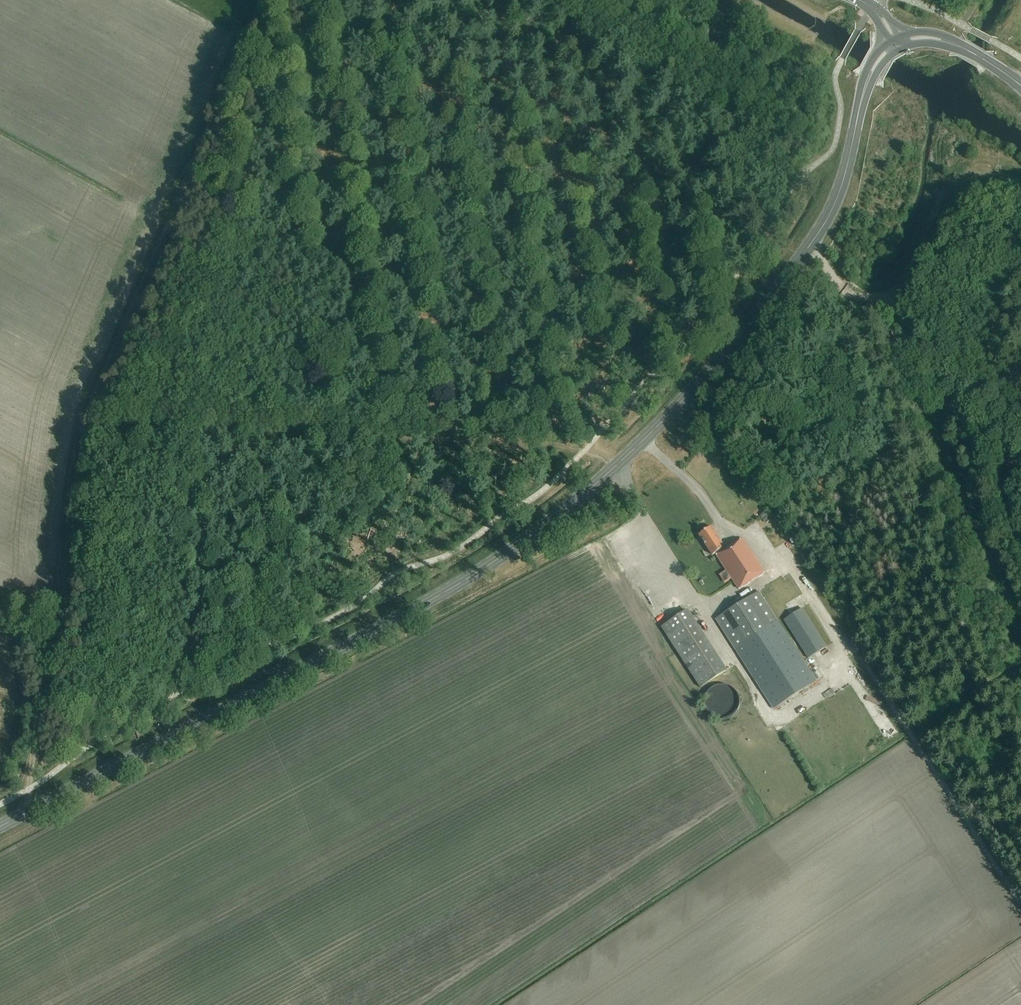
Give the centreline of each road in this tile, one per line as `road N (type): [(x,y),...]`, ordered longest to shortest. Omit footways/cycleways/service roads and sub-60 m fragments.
road 1 (primary): [(0,826),(439,594),(620,463),(682,402),(808,250),(838,197),(871,73),(898,44)]
road 2 (track): [(29,789),(65,598),(57,544),(80,400),(232,42)]
road 3 (track): [(76,422),(571,445),(620,463)]
road 4 (track): [(852,294),(894,301),(903,312),(1020,545)]
road 5 (track): [(1020,183),(965,179),(945,197),(894,301)]

